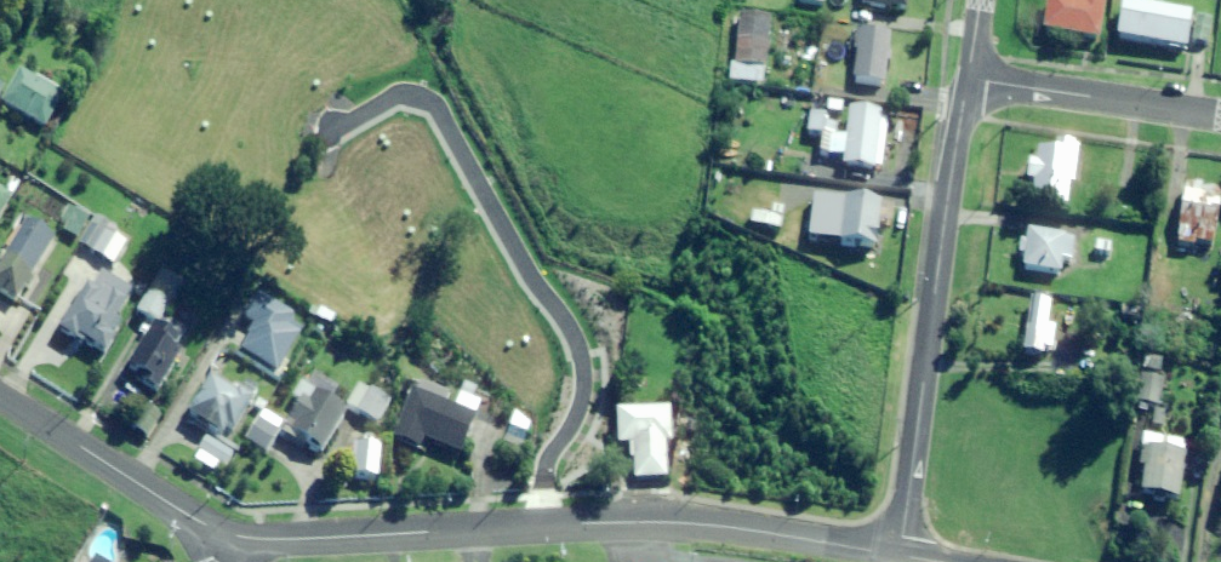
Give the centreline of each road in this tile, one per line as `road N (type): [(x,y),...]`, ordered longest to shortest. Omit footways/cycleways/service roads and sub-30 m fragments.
road 1 (tertiary): [(900,550),(653,524),(280,540),(218,530)]
road 2 (tertiary): [(965,79),(900,550)]
road 3 (residential): [(1220,117),(965,79)]
road 4 (tertiary): [(218,530),(0,397)]

